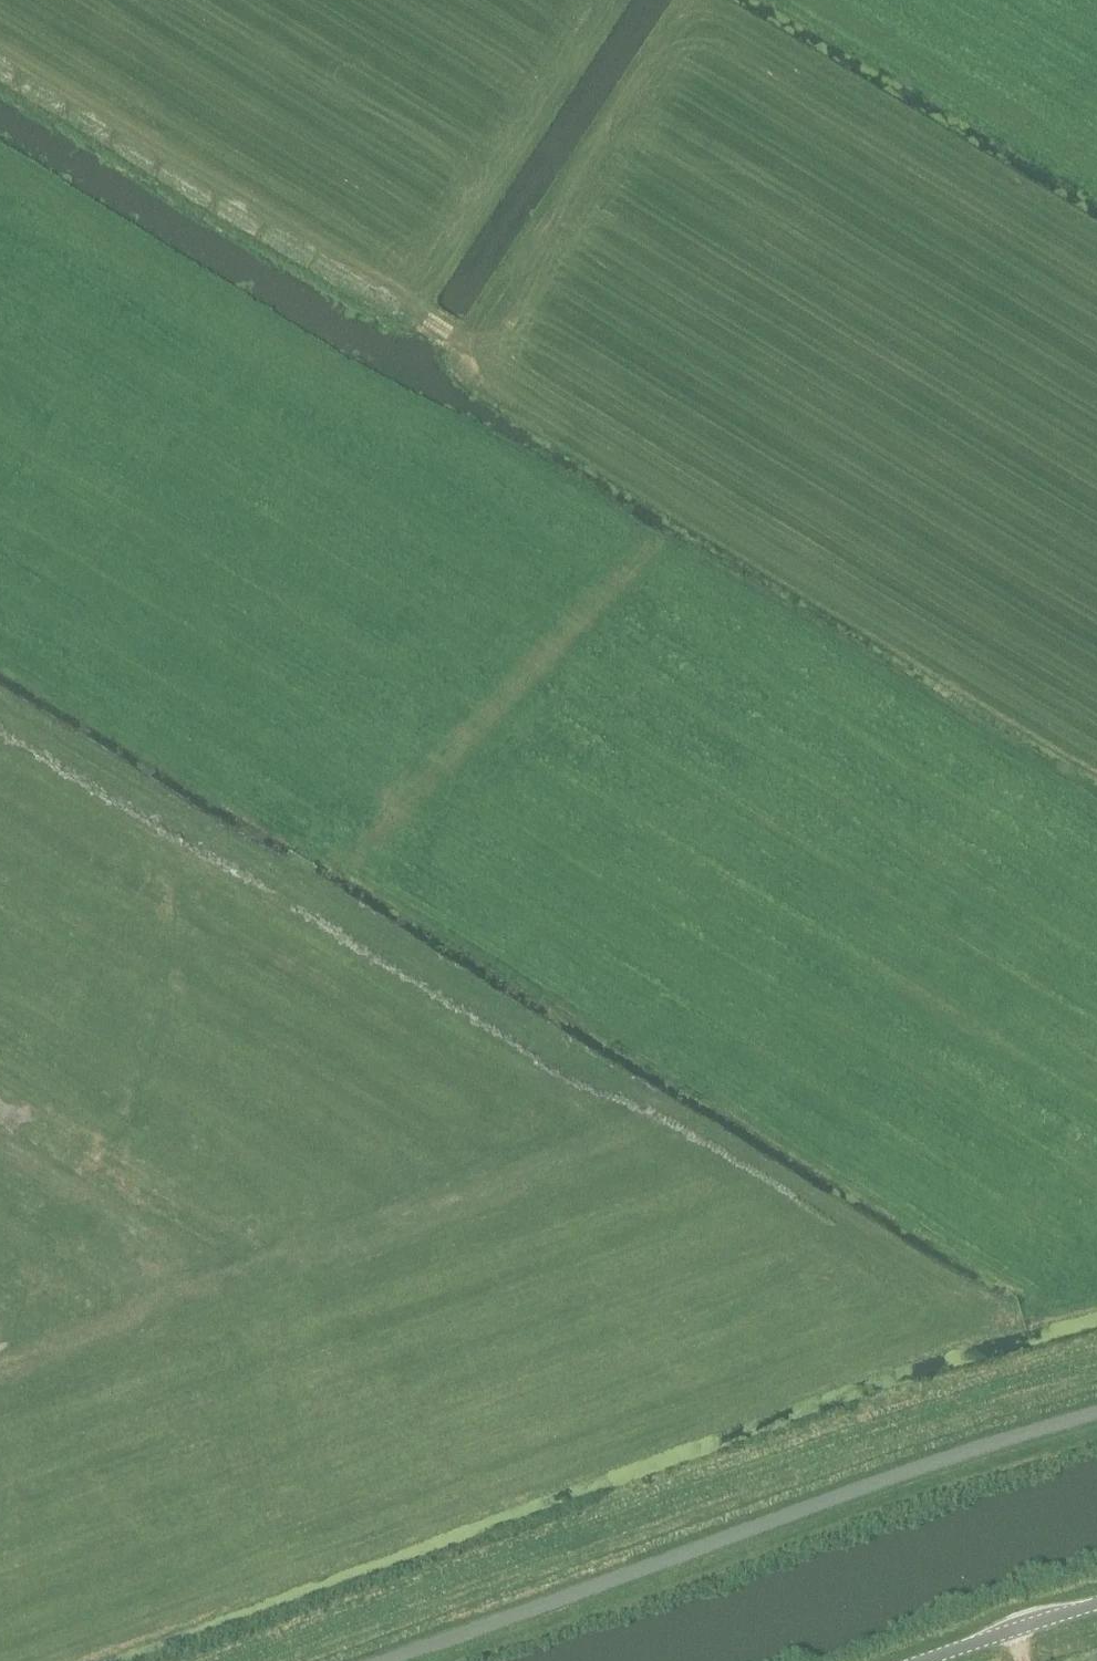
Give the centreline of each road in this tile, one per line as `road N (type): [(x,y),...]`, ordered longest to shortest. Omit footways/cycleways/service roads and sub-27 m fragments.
road 1 (unclassified): [(408,1660),(841,1502),(1096,1418)]
road 2 (unclassified): [(928,1660),(1096,1605)]

